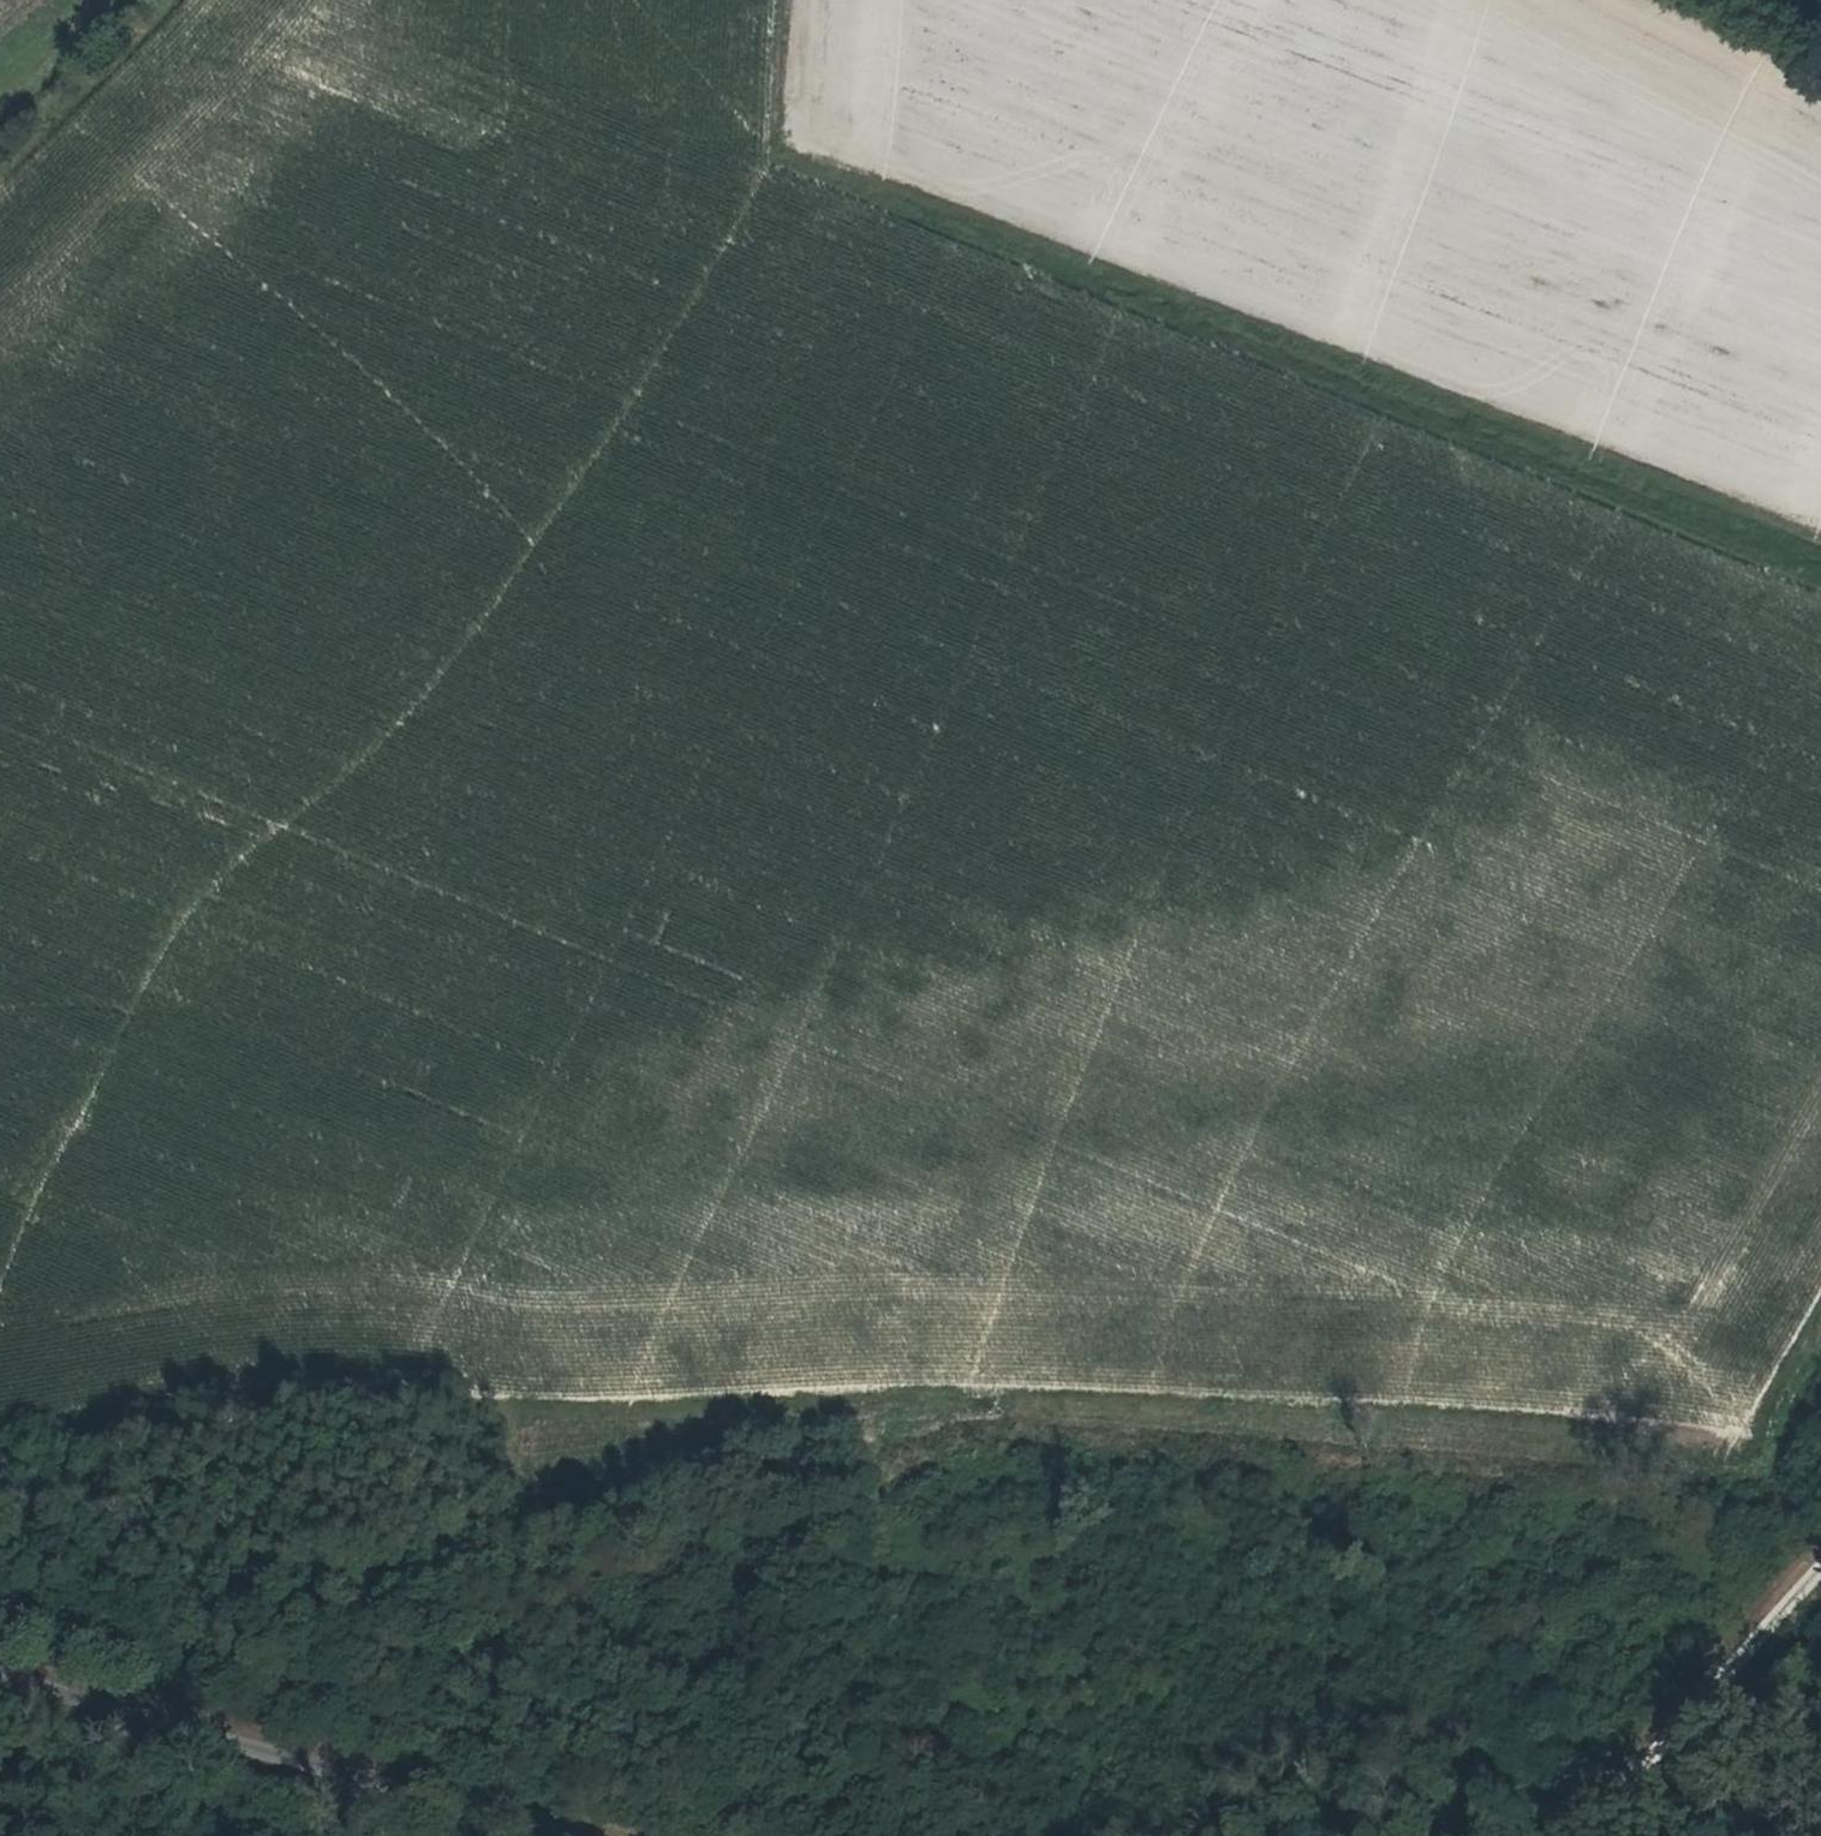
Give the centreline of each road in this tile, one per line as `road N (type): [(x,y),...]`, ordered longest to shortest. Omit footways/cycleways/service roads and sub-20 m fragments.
road 1 (unclassified): [(0,1687),(511,1835)]
road 2 (track): [(1820,1564),(1567,1835)]

